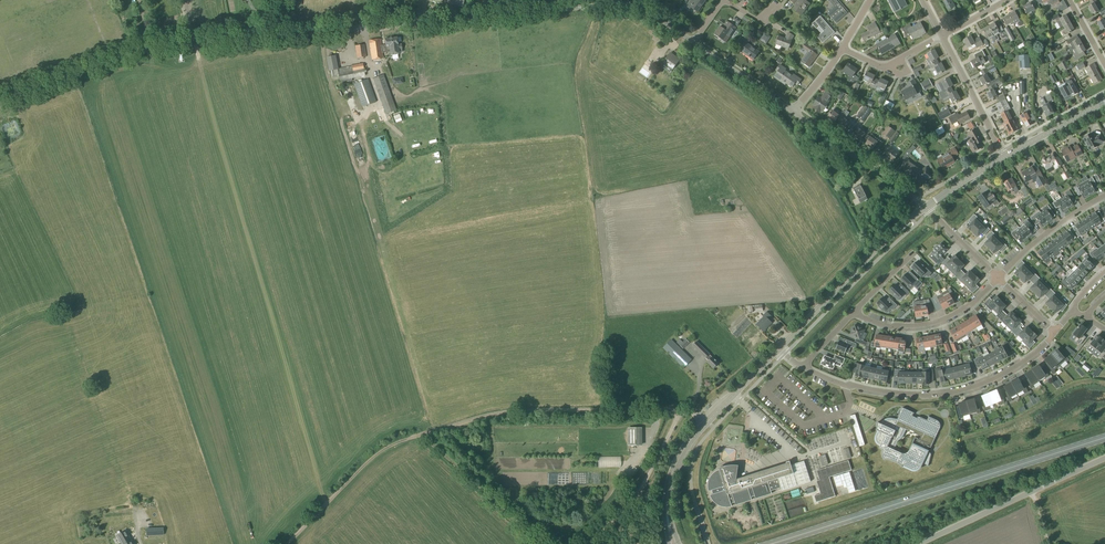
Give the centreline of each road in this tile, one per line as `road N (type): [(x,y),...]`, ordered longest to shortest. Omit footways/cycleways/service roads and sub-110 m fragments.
road 1 (track): [(284,543),(372,456),(403,439),(519,410),(679,411)]
road 2 (primary): [(784,540),(1104,438)]
road 3 (residential): [(802,367),(845,385),(930,395),(1001,376),(1056,332)]
road 4 (unclassified): [(0,103),(138,51),(259,37)]
road 5 (unclassified): [(583,7),(379,26)]
road 6 (secondary): [(779,349),(925,208)]
road 7 (unclassified): [(920,543),(1104,460)]
road 8 (unclassified): [(591,543),(646,483),(679,411),(709,421)]
road 9 (track): [(417,436),(543,543)]
road 10 (residential): [(925,208),(794,111)]
road 11 (residential): [(854,314),(892,326),(927,325),(970,306),(999,278)]
road 12 (residential): [(1004,157),(943,36)]
road 13 (residential): [(999,278),(1104,196)]
road 14 (residential): [(794,111),(693,42)]
road 15 (residential): [(693,42),(639,6),(583,7)]
road 16 (unclassified): [(379,26),(259,37)]

